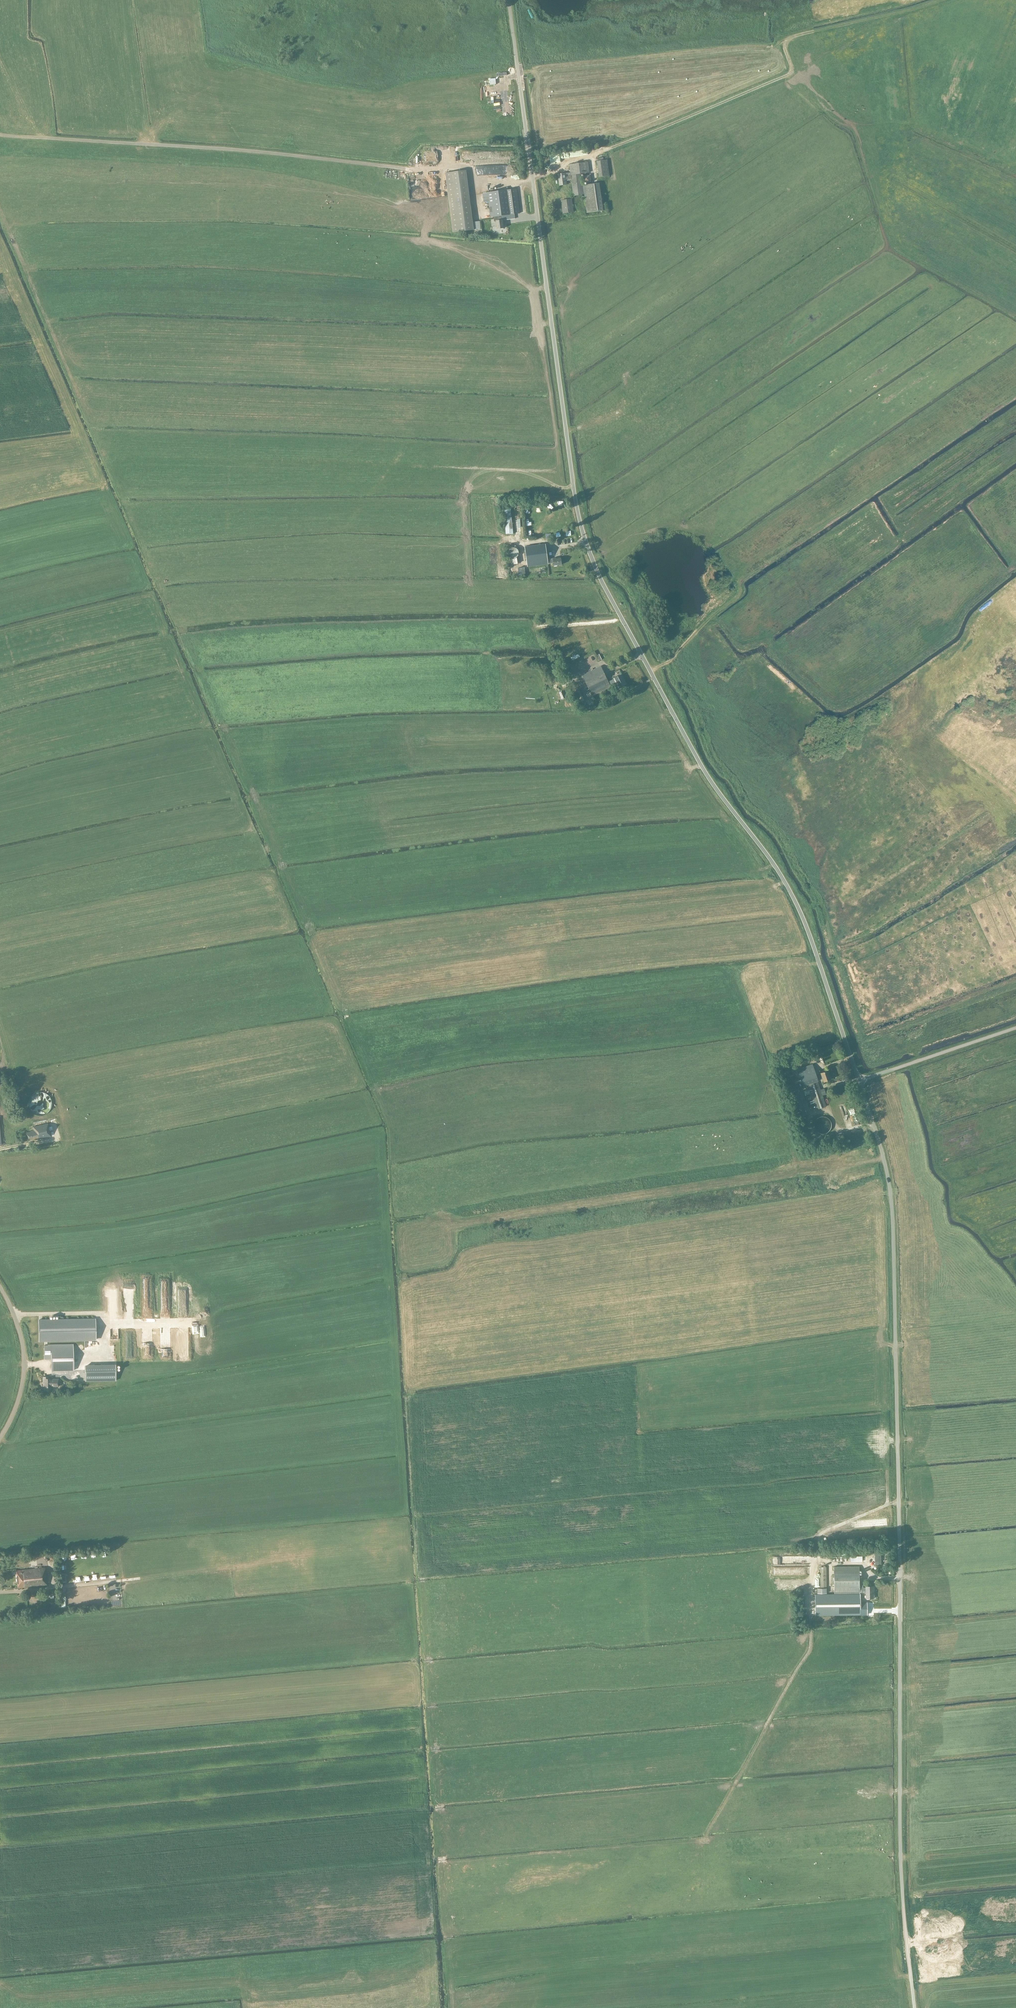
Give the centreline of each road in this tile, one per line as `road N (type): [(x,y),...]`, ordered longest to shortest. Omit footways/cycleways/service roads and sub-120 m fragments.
road 1 (unclassified): [(859,1081),(794,899),(703,769),(585,543),(508,0)]
road 2 (unclassified): [(914,2007),(900,1863),(892,1216),(859,1081)]
road 3 (unclassified): [(1015,1027),(859,1081)]
road 4 (unclassified): [(0,1438),(25,1359),(0,1288)]
road 5 (track): [(742,581),(737,600),(650,672)]

